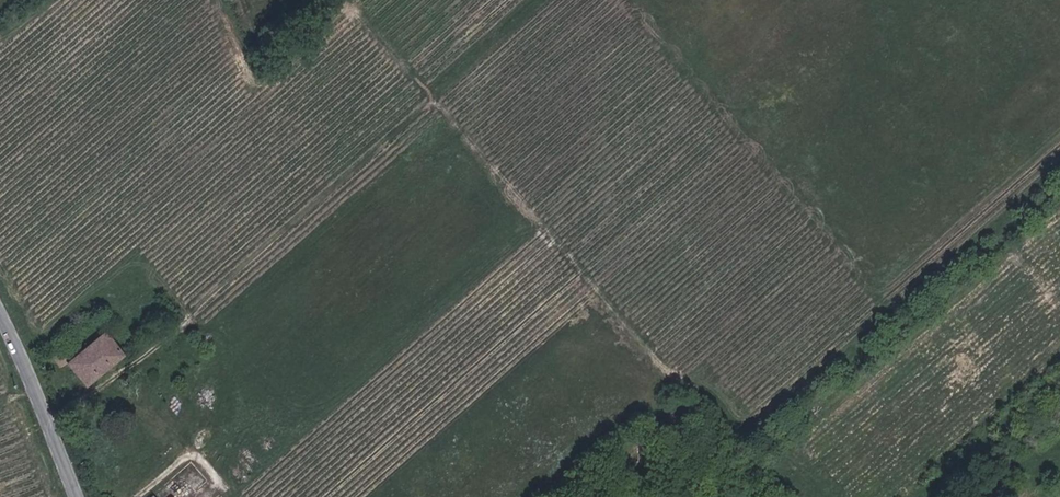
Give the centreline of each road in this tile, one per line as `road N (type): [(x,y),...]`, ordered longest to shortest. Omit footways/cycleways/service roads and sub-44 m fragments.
road 1 (tertiary): [(82,496),(0,311)]

